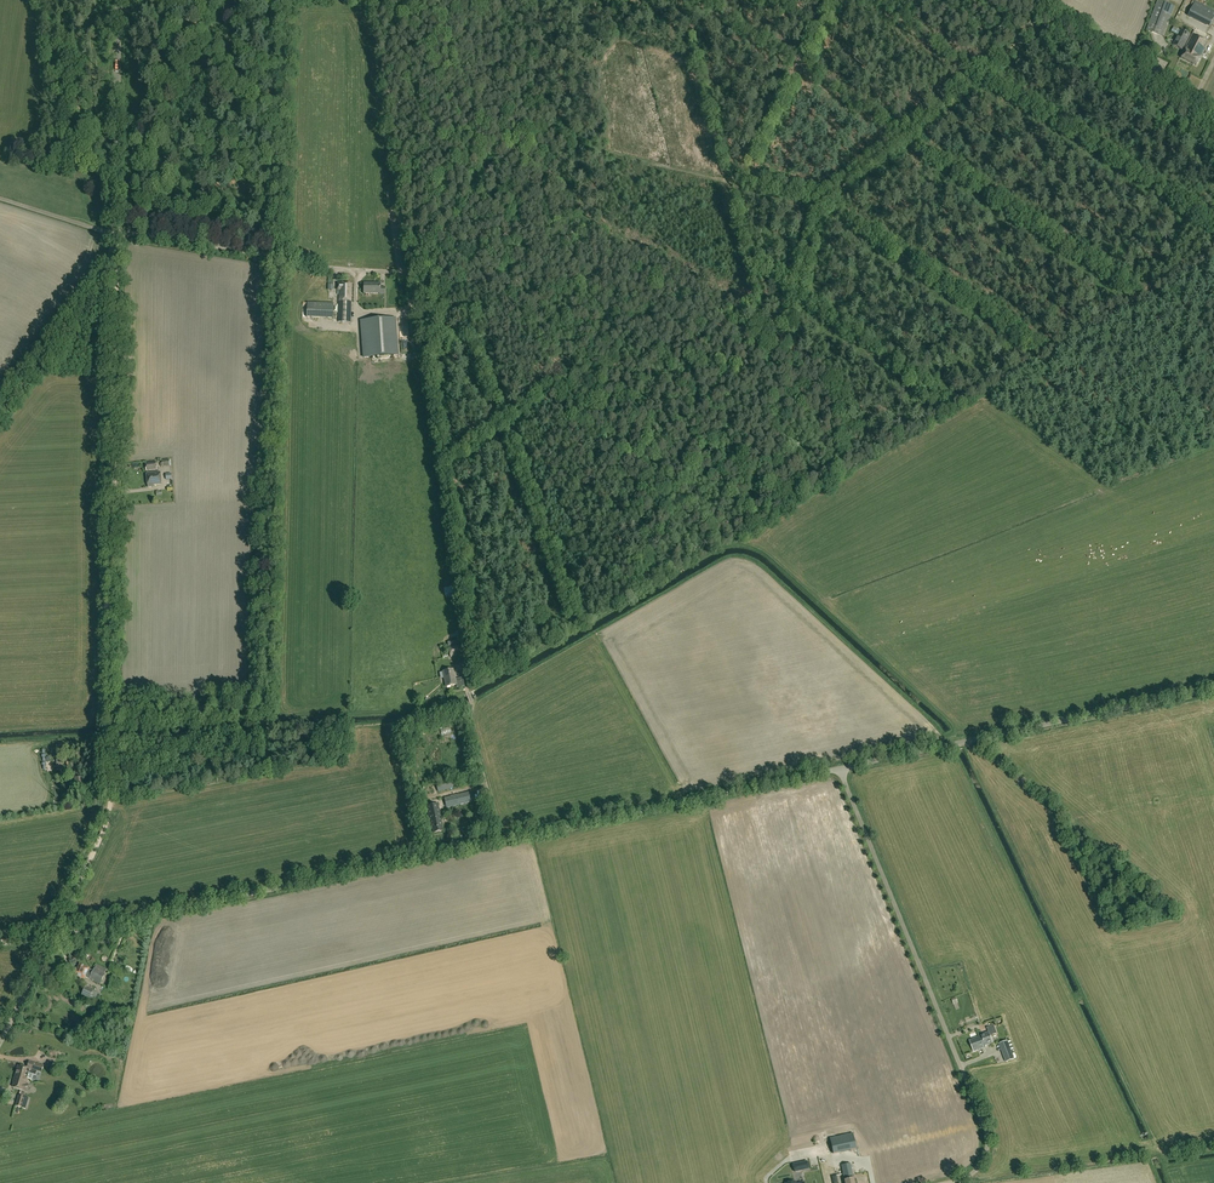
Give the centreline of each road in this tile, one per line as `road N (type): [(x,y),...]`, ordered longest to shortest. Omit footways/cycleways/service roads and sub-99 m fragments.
road 1 (unclassified): [(0,1042),(53,937),(838,769)]
road 2 (track): [(1046,0),(1020,36),(818,200),(539,140),(526,0)]
road 3 (track): [(1132,297),(695,0)]
road 4 (unclassified): [(944,1182),(979,1167),(987,1136),(838,769)]
road 5 (track): [(114,267),(112,727)]
road 6 (tertiary): [(0,418),(114,267),(118,0)]
road 7 (track): [(1213,225),(868,3),(834,0)]
road 8 (unclassified): [(838,769),(1213,689)]
road 9 (track): [(429,266),(562,584)]
road 10 (track): [(429,266),(346,268),(118,234)]
road 11 (track): [(112,727),(106,821),(53,937),(0,942)]
road 12 (track): [(1213,262),(980,399)]
road 13 (track): [(818,200),(1037,352)]
road 14 (tertiary): [(1213,124),(1032,0)]
road 15 (track): [(829,0),(735,179)]

